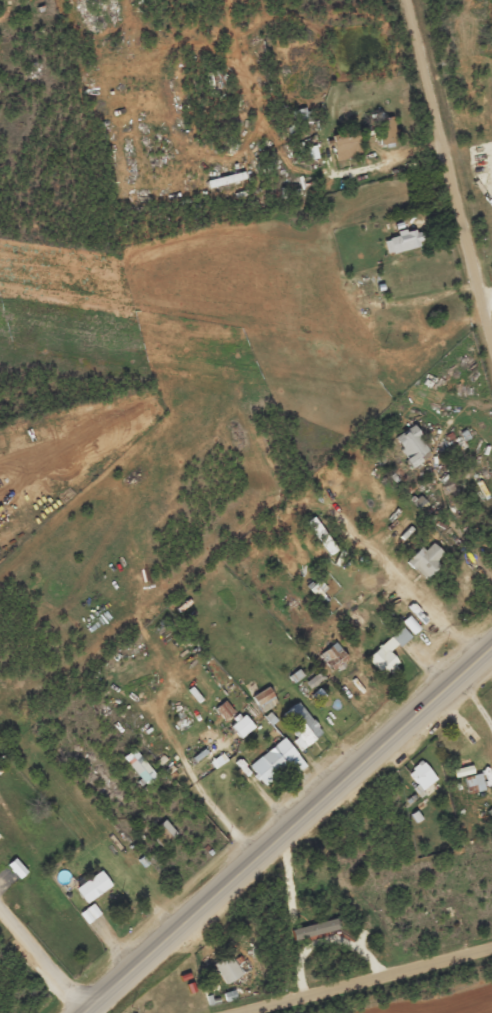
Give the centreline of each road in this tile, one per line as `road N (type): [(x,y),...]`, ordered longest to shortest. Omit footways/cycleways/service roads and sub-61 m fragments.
road 1 (trunk): [(81,1012),(491,644)]
road 2 (residential): [(491,391),(162,615)]
road 3 (residential): [(491,348),(405,0)]
road 4 (tertiary): [(249,1012),(491,949)]

